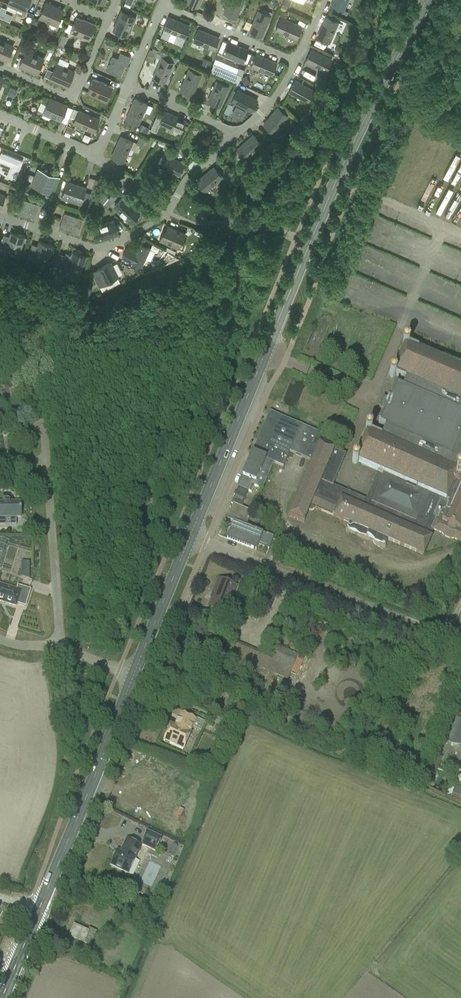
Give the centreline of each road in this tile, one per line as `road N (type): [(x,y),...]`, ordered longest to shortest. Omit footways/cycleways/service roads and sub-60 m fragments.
road 1 (primary): [(190,537),(342,166),(425,0)]
road 2 (unclassified): [(460,642),(190,537)]
road 3 (primary): [(42,901),(133,675)]
road 4 (unclassified): [(59,647),(42,421)]
road 5 (primary): [(133,675),(190,537)]

